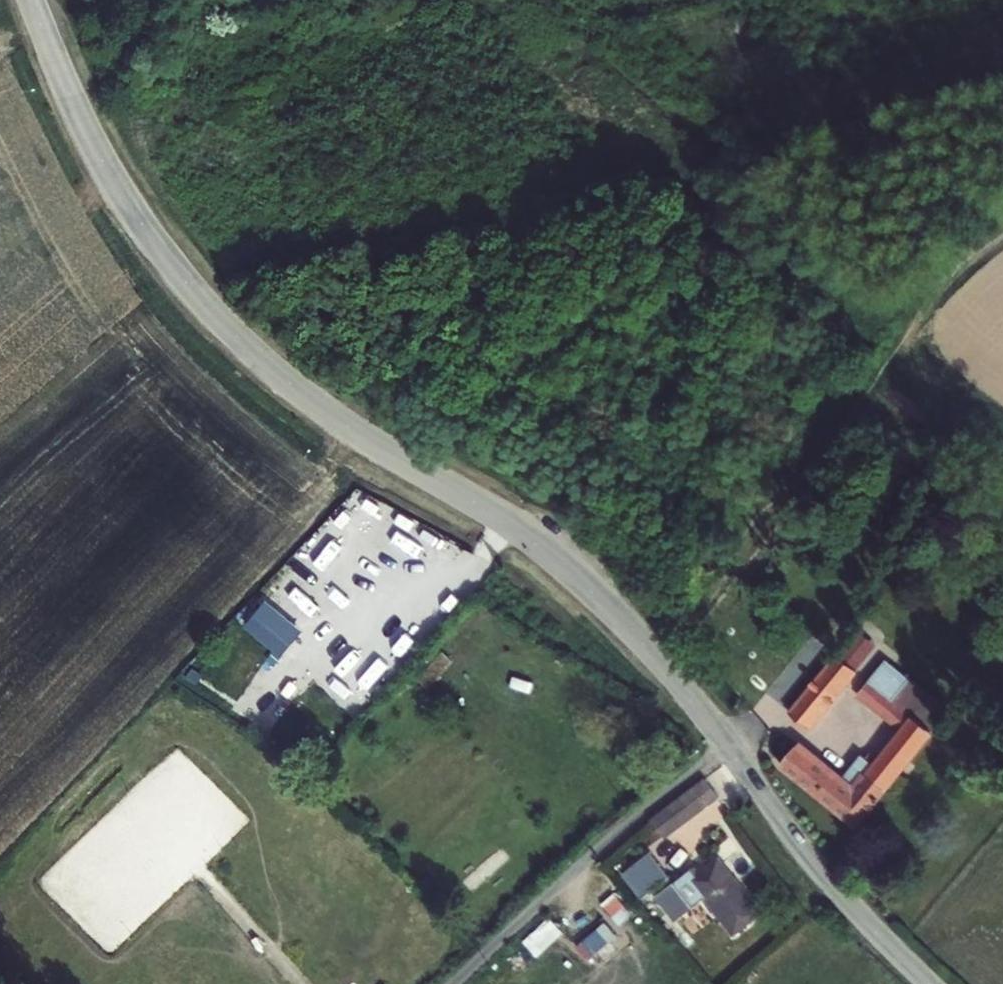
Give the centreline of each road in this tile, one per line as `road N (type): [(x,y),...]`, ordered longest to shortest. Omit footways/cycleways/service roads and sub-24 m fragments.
road 1 (unclassified): [(33,0),(112,180),(218,320),(305,398),(574,574),(647,647),(727,747)]
road 2 (residential): [(460,983),(727,747)]
road 3 (unclassified): [(727,747),(853,906),(927,983)]

